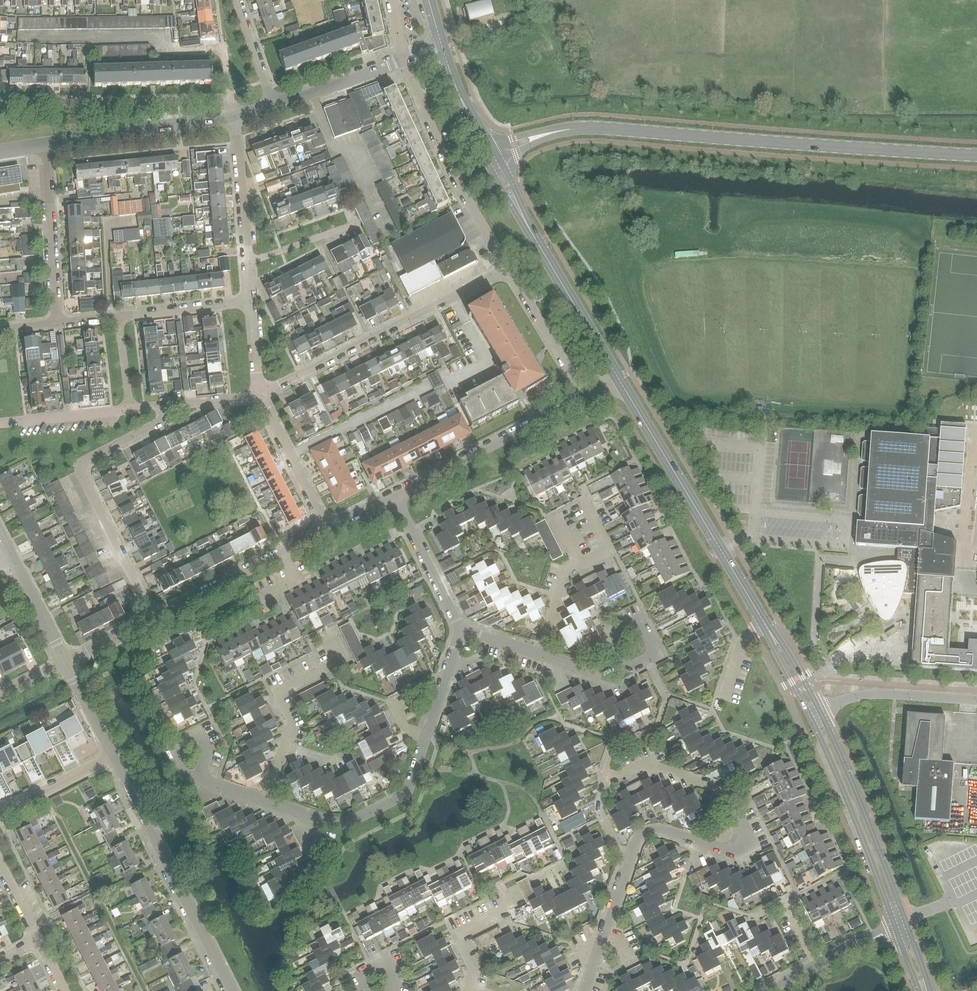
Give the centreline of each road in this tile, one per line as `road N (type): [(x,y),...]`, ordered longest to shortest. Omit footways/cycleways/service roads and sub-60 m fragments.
road 1 (tertiary): [(491,158),(579,128),(976,154)]
road 2 (residential): [(585,990),(642,834),(659,829),(733,850),(746,836),(723,789),(651,766),(620,774)]
road 3 (residential): [(267,801),(349,822),(404,796),(461,631)]
road 4 (tertiary): [(766,624),(620,381)]
road 5 (residential): [(260,394),(506,270)]
road 6 (residential): [(155,619),(83,471),(89,459),(157,426),(160,410)]
road 7 (residential): [(233,990),(114,756)]
road 8 (tertiary): [(620,381),(491,158)]
road 9 (residential): [(235,118),(231,99),(0,104)]
road 10 (residential): [(405,61),(506,270)]
road 11 (tertiary): [(809,715),(895,927)]
road 12 (tertiary): [(905,922),(819,710)]
road 13 (residential): [(394,497),(585,400)]
road 14 (residential): [(155,619),(328,529)]
road 15 (residential): [(46,145),(235,118)]
road 16 (residential): [(339,660),(277,695),(292,727),(267,801)]
road 17 (residential): [(250,301),(235,118)]
road 18 (residential): [(58,323),(46,145)]
road 19 (unclassified): [(976,700),(864,694),(819,710)]
road 20 (residential): [(506,270),(585,400)]
road 21 (residential): [(328,529),(260,394)]
road 22 (residential): [(461,631),(394,497)]
road 23 (residential): [(768,990),(895,927)]
road 24 (residential): [(274,108),(405,61)]
road 25 (residential): [(250,301),(120,316)]
road 26 (residential): [(130,414),(0,426)]
road 27 (residential): [(0,814),(114,756)]
road 28 (residential): [(467,989),(473,967),(458,937),(496,918),(510,899)]
road 29 (residential): [(66,664),(12,555)]
road 30 (tertiary): [(491,158),(444,48)]

